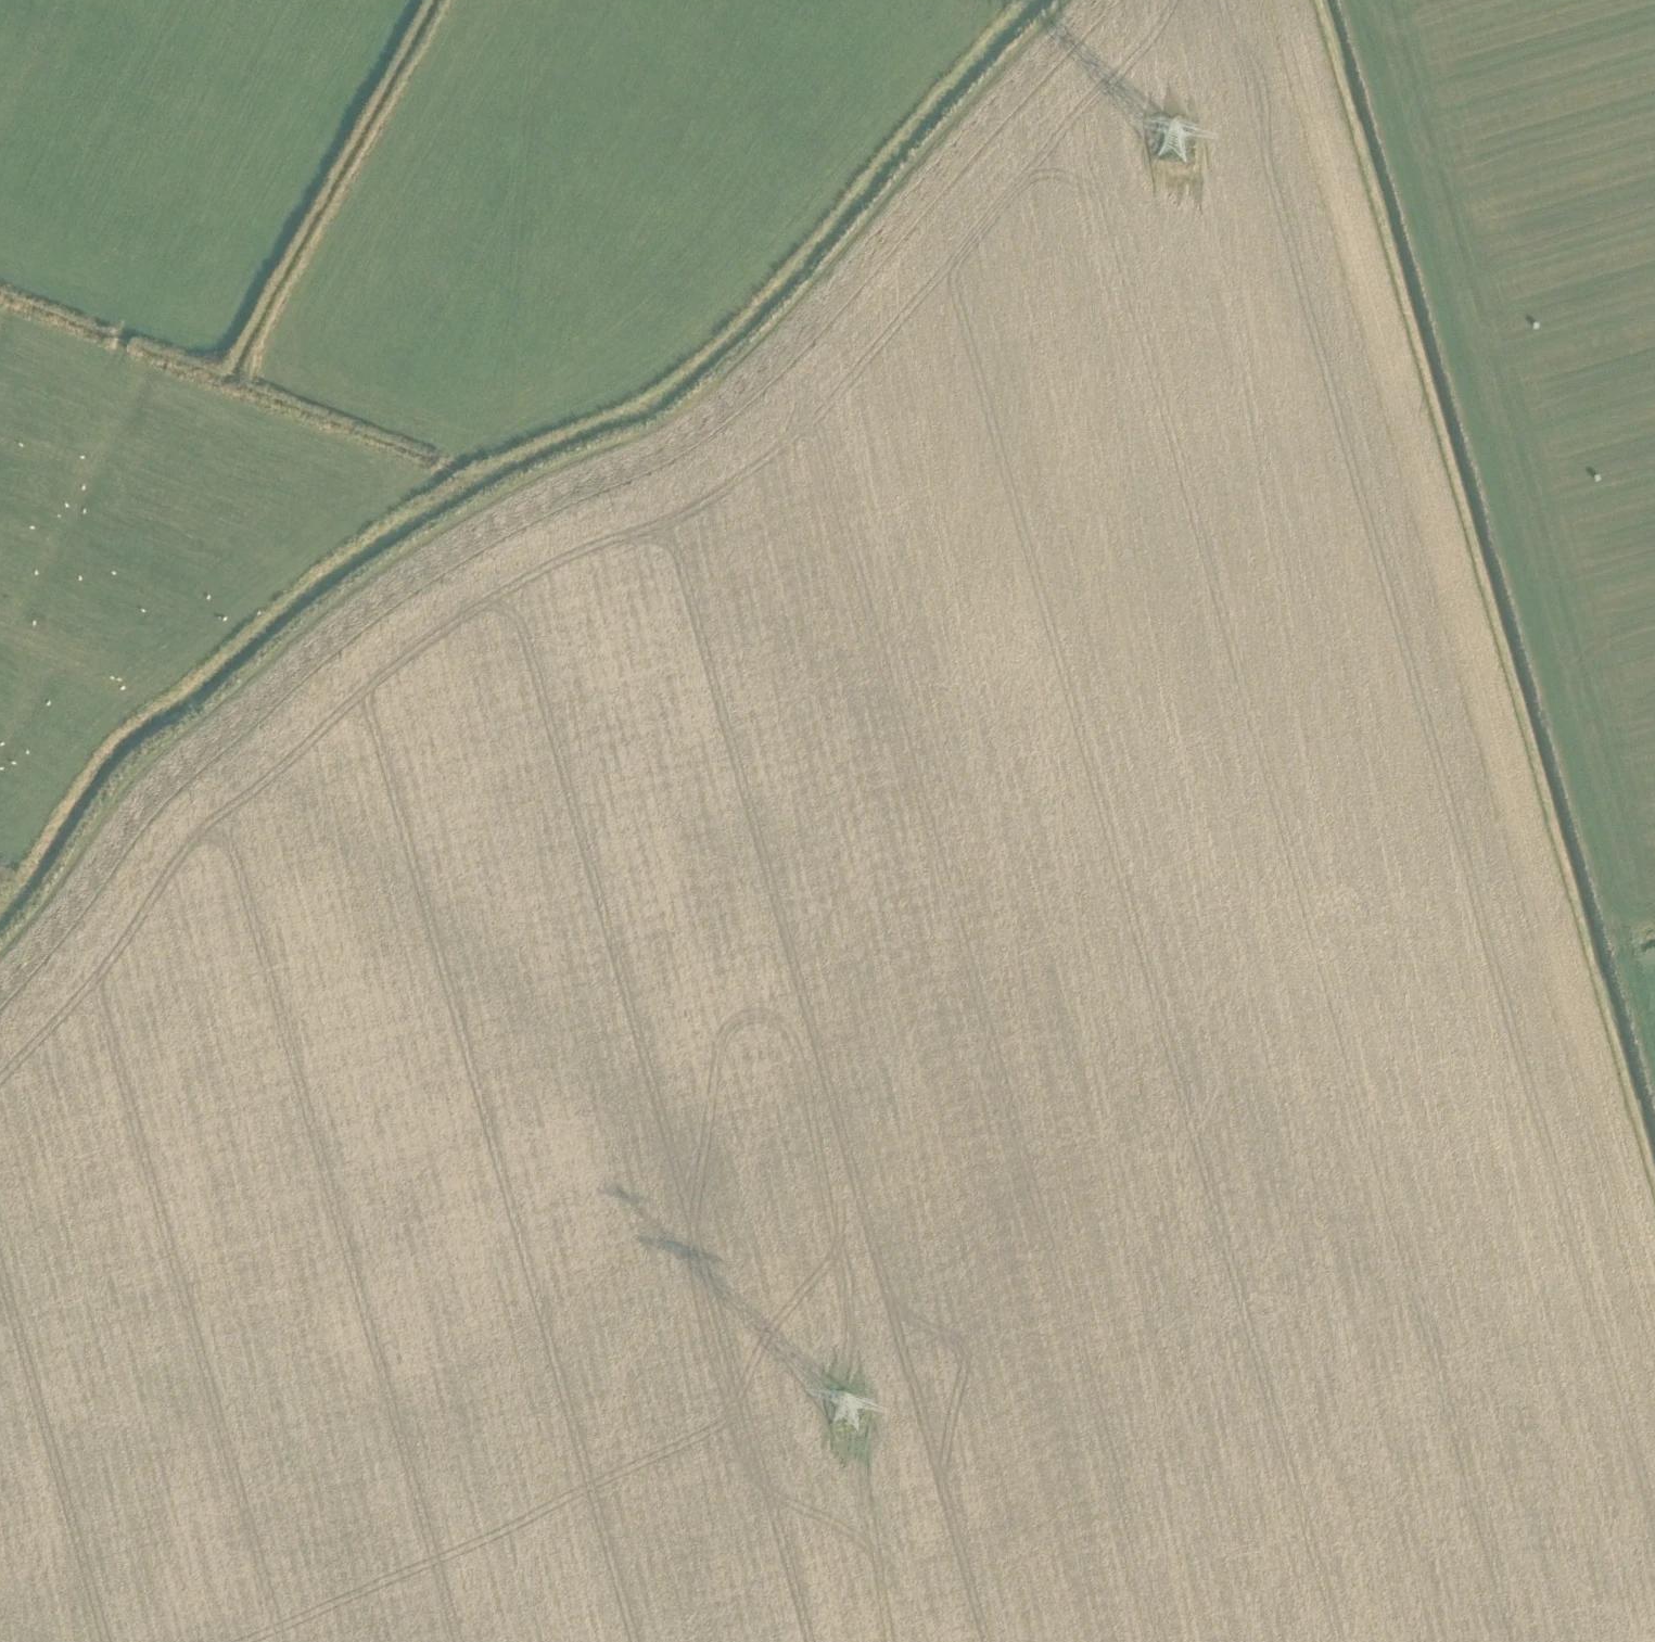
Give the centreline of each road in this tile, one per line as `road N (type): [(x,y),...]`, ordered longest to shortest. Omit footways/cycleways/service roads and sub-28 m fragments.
road 1 (track): [(0,956),(42,910),(108,801),(356,588),(508,492),(642,436),(719,391),(1067,0)]

